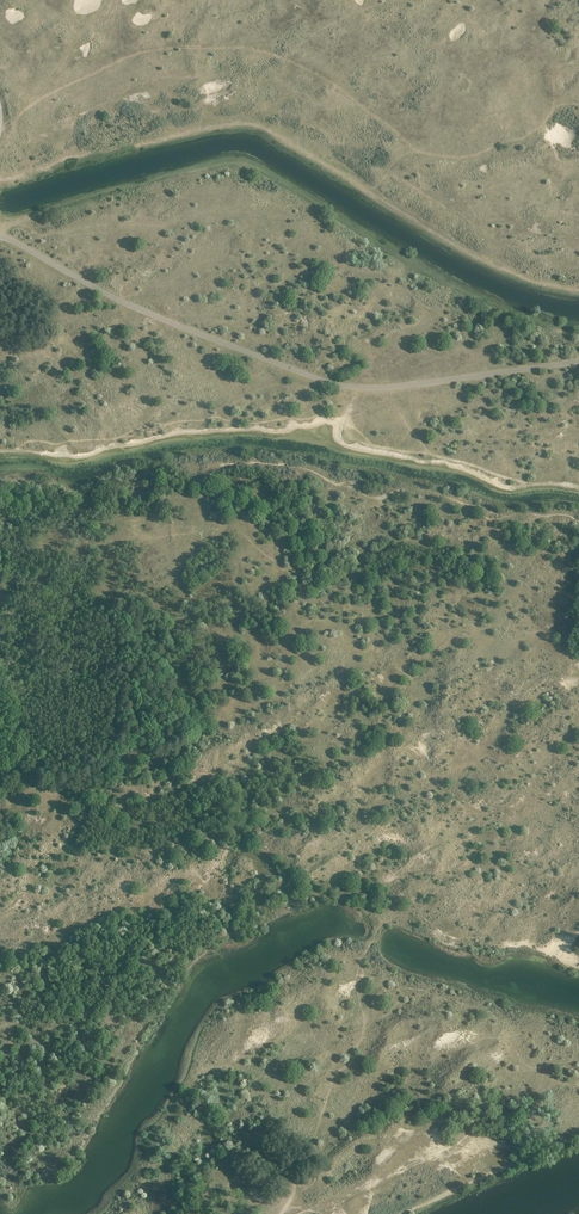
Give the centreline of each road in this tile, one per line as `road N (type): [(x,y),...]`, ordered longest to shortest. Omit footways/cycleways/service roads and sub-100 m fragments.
road 1 (track): [(578,361),(380,388),(333,383),(122,302),(0,236)]

